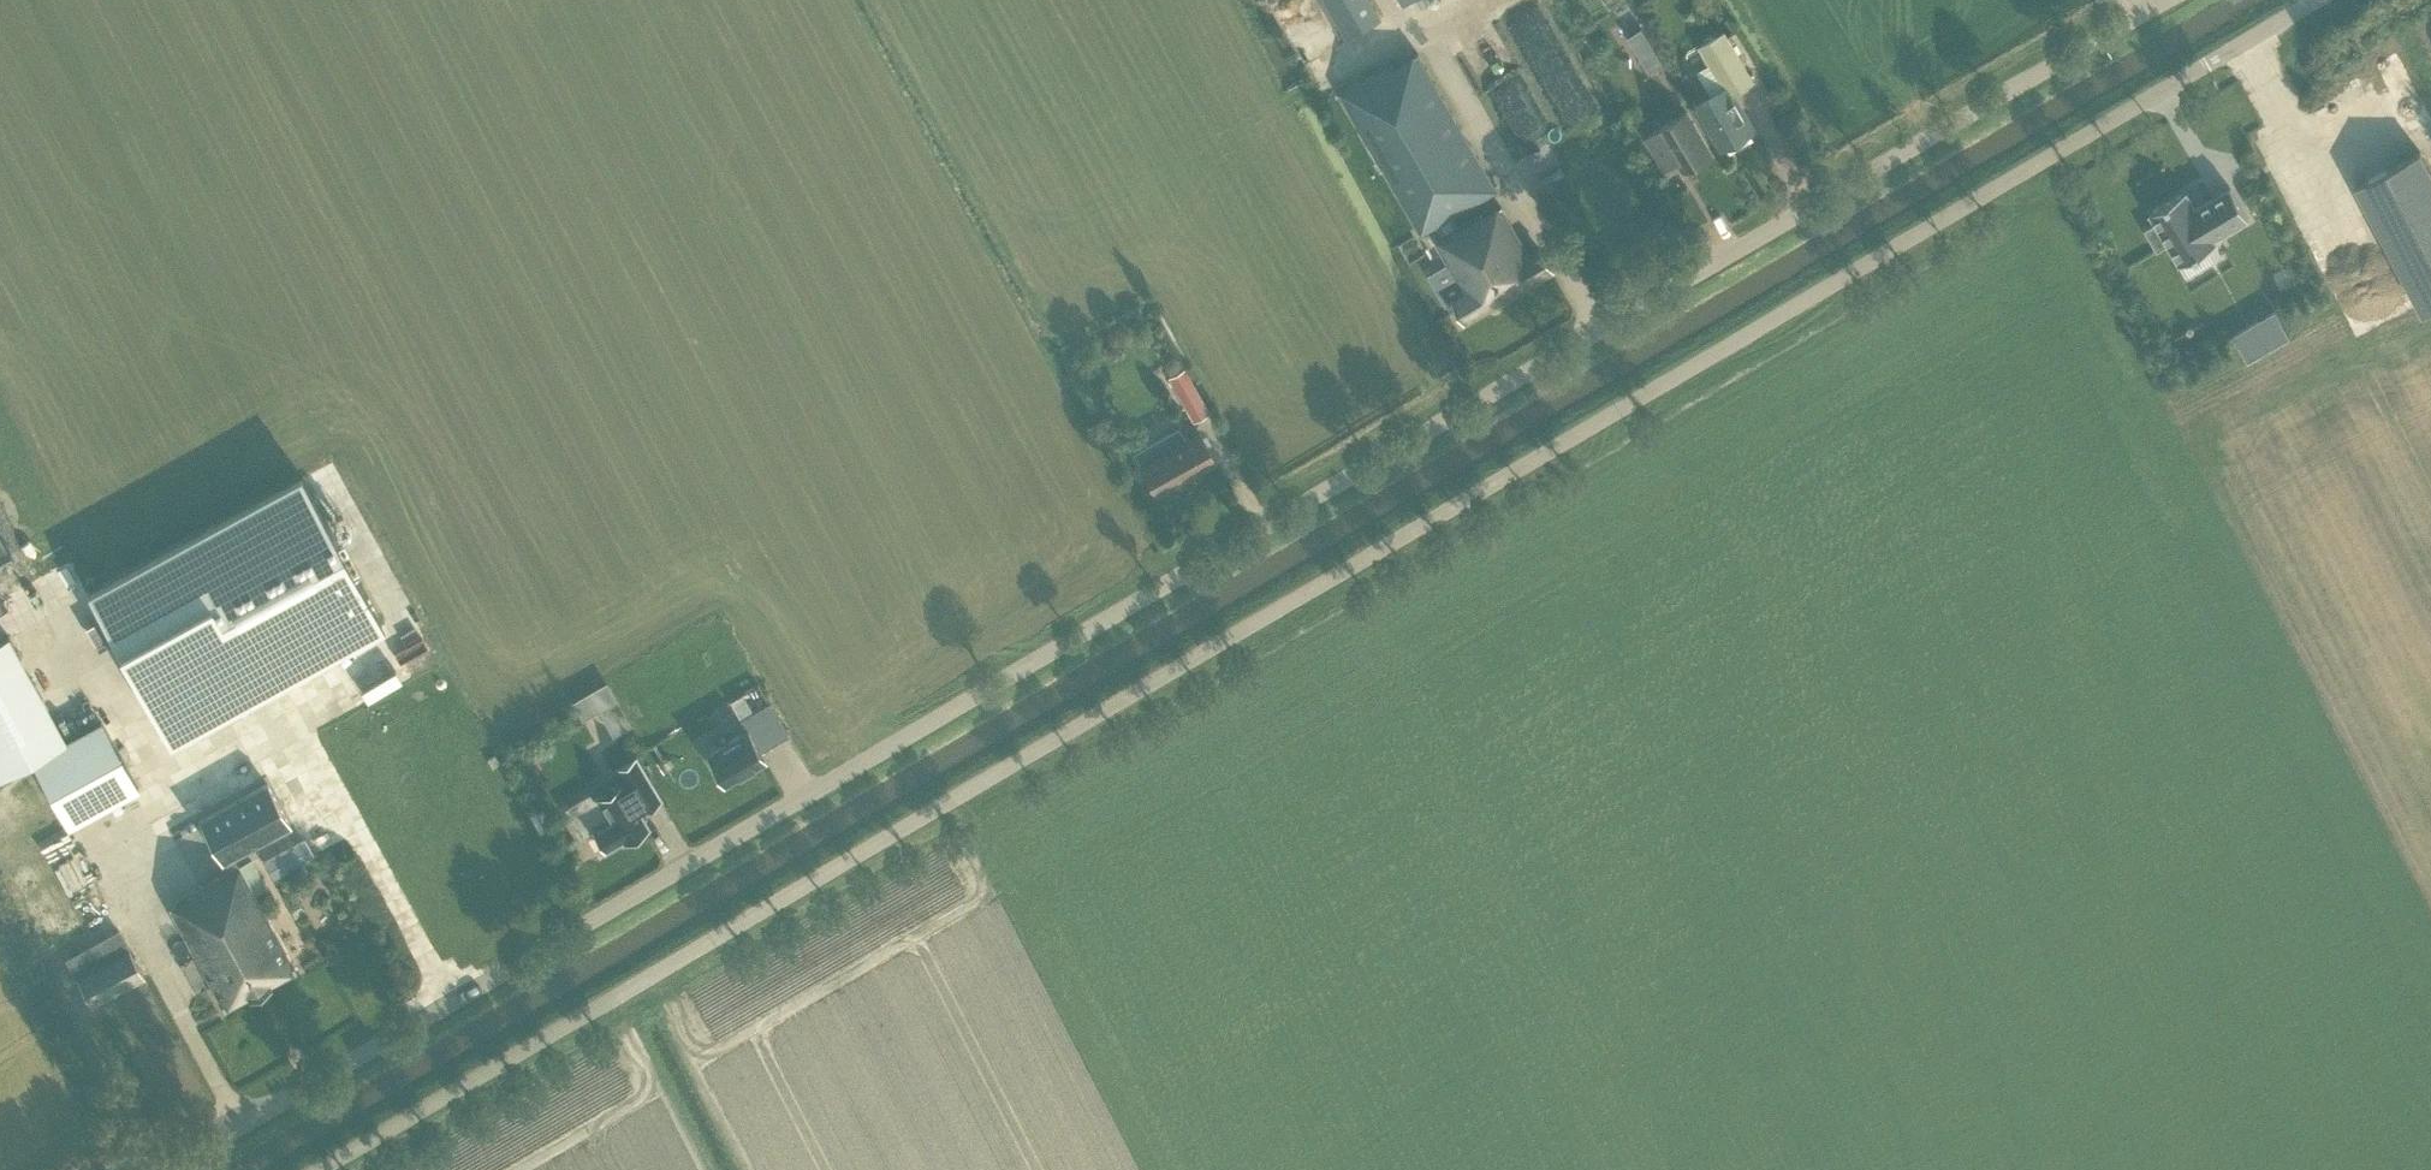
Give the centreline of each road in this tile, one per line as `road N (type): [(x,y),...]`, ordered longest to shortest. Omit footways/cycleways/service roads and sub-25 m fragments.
road 1 (unclassified): [(2165,0),(169,1169)]
road 2 (unclassified): [(334,1169),(2315,0)]

